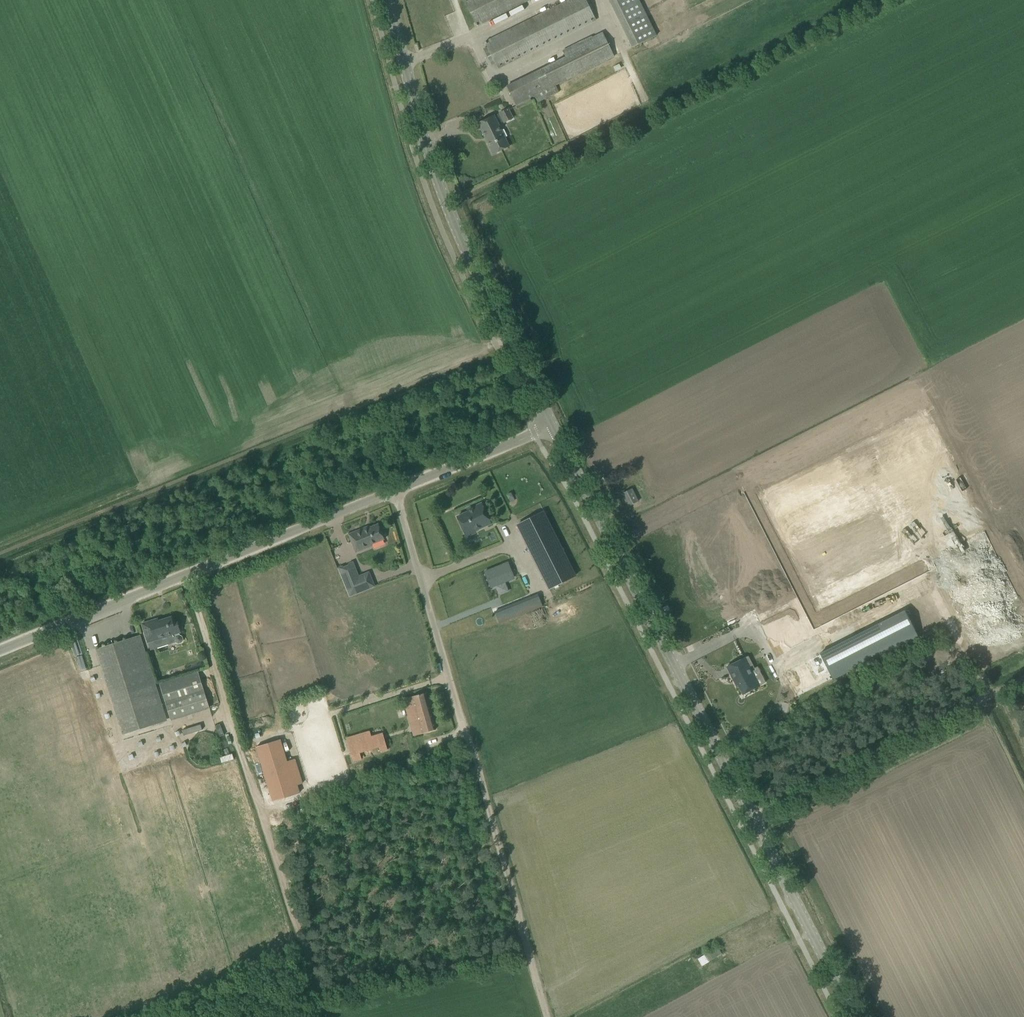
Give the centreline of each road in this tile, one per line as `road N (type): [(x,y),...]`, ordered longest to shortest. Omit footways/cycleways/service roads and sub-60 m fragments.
road 1 (tertiary): [(857,1016),(552,424)]
road 2 (track): [(188,577),(325,1016)]
road 3 (tertiary): [(552,424),(449,210),(386,0)]
road 4 (unclassified): [(0,653),(396,493)]
road 5 (track): [(1023,675),(739,822)]
road 6 (track): [(545,1016),(465,732)]
road 7 (unclassified): [(465,732),(396,493)]
road 8 (unclassified): [(396,493),(552,424)]

